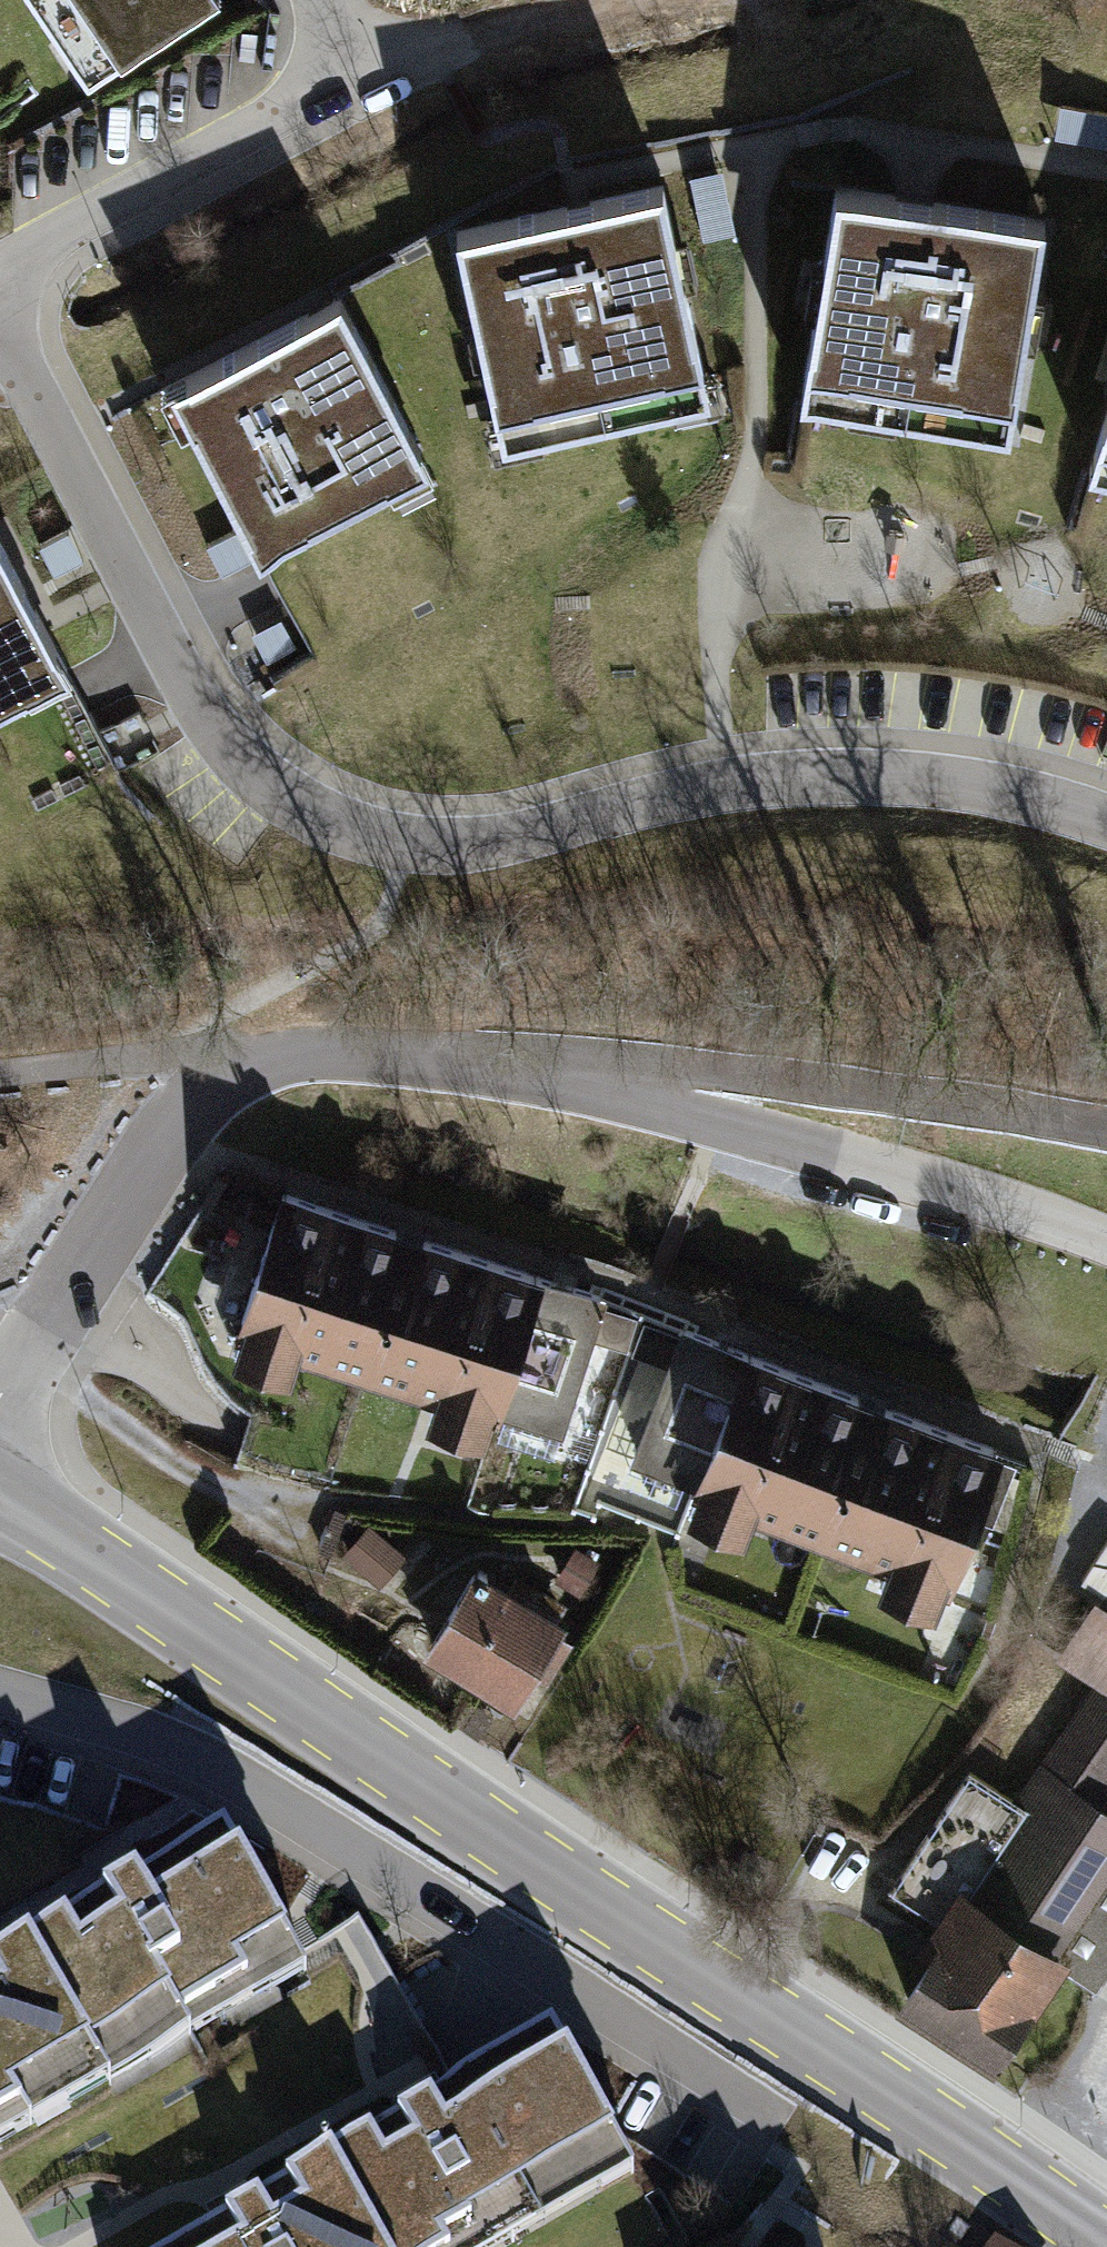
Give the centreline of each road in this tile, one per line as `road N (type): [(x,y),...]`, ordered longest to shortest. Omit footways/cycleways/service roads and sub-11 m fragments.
road 1 (residential): [(0,316),(162,636),(222,733),(311,814),(402,848),(503,842),(726,781),(896,776),(1106,825)]
road 2 (tertiary): [(0,1513),(429,1786),(1096,2246)]
road 3 (residential): [(0,1689),(125,1724),(221,1766),(786,2124)]
road 4 (residential): [(0,1394),(194,1089),(262,1059),(387,1056),(631,1096)]
road 5 (residential): [(631,1096),(1106,1239)]
road 6 (residential): [(631,1096),(673,1063),(1106,1123)]
road 7 (residential): [(0,267),(357,70)]

